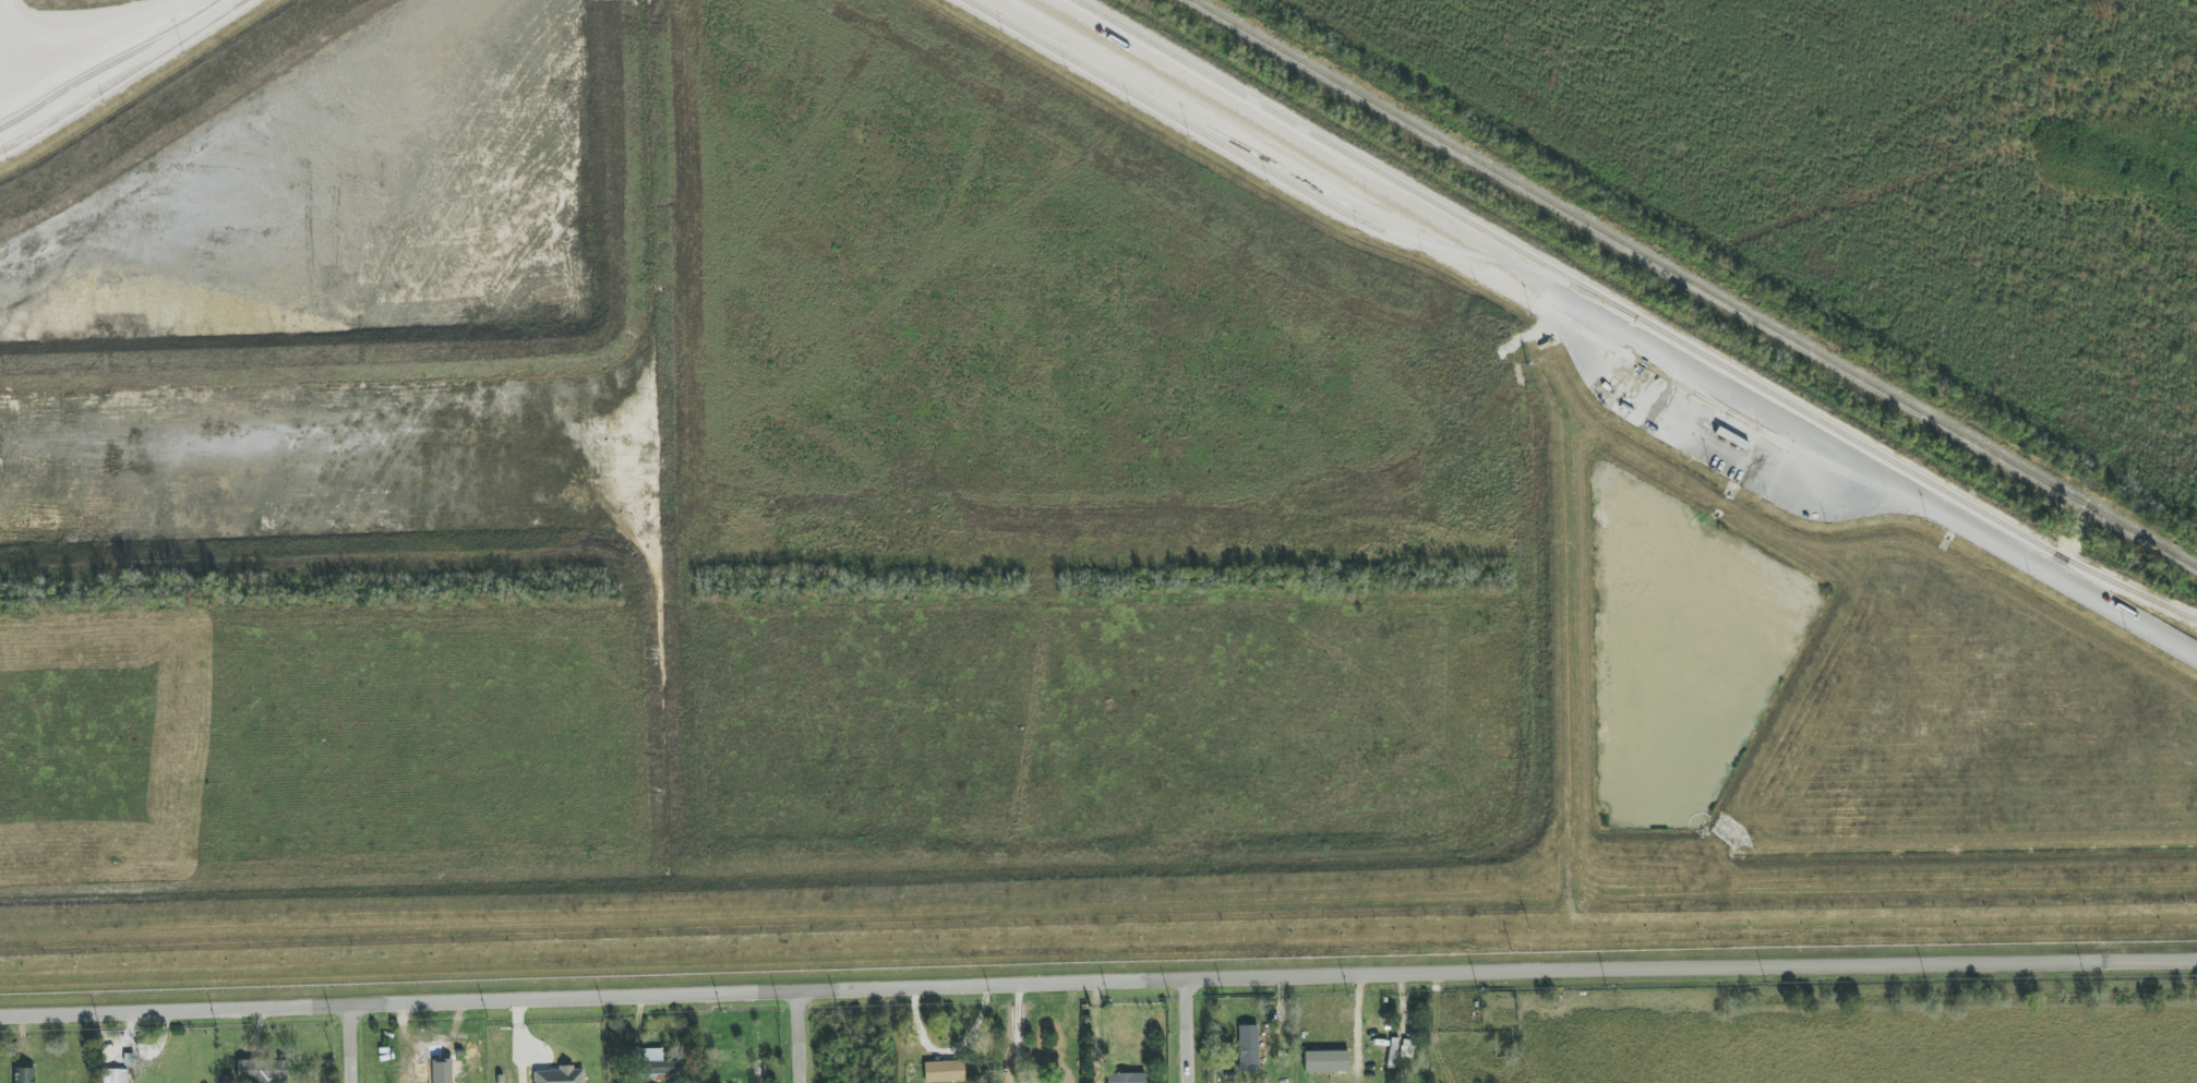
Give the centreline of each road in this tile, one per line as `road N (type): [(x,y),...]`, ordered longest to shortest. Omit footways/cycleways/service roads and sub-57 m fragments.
road 1 (residential): [(0,1014),(1094,977),(2196,957)]

